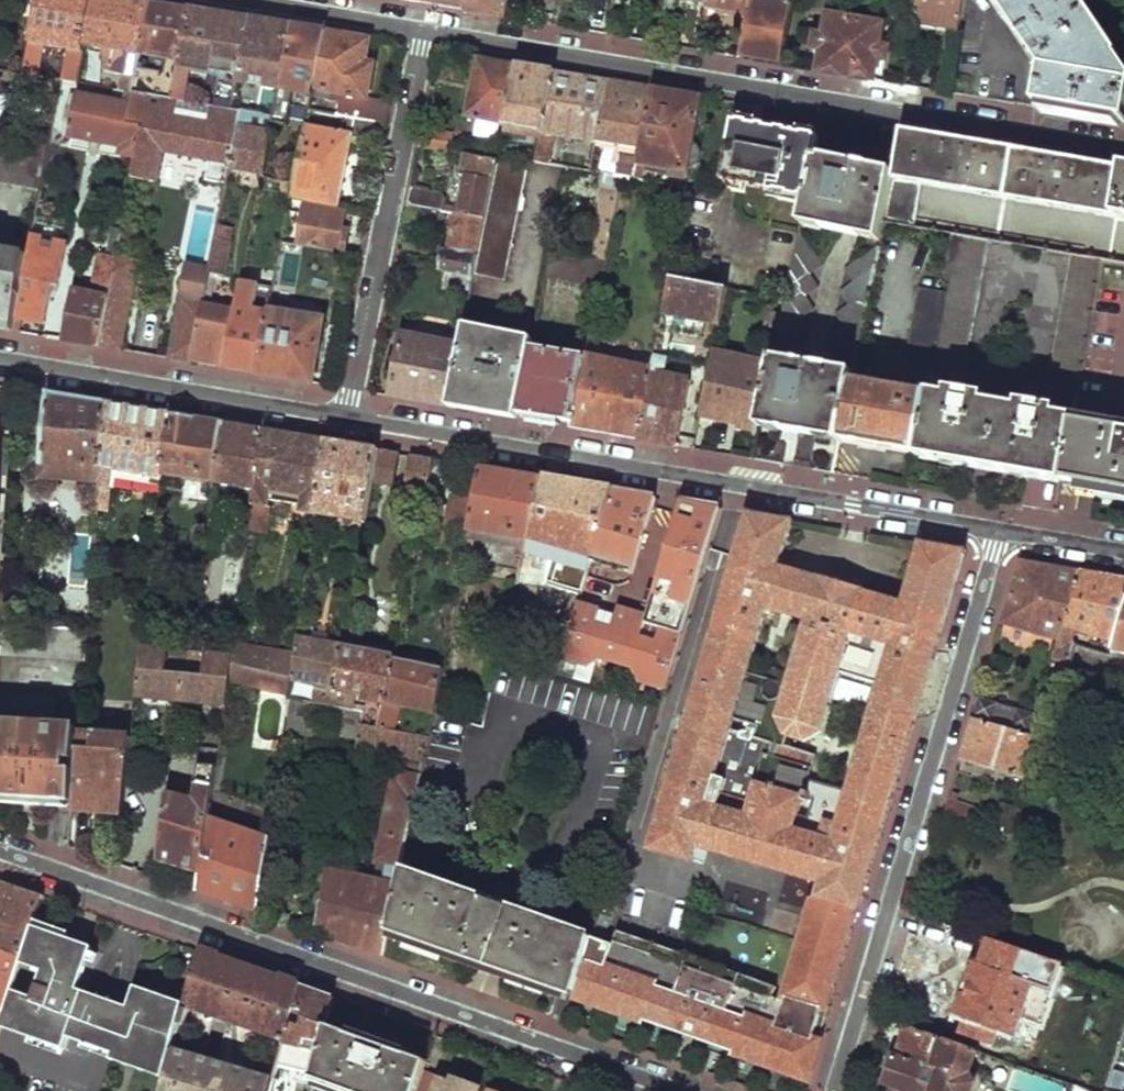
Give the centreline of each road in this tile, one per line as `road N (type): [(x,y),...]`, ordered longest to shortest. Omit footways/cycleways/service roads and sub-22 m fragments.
road 1 (residential): [(0,850),(683,1090)]
road 2 (residential): [(424,31),(1123,148)]
road 3 (residential): [(1000,529),(348,419)]
road 4 (residential): [(1000,529),(833,1090)]
road 5 (residential): [(348,419),(424,31)]
road 6 (residential): [(348,419),(0,360)]
road 7 (residential): [(242,0),(424,31)]
road 8 (residential): [(1123,551),(1000,529)]

